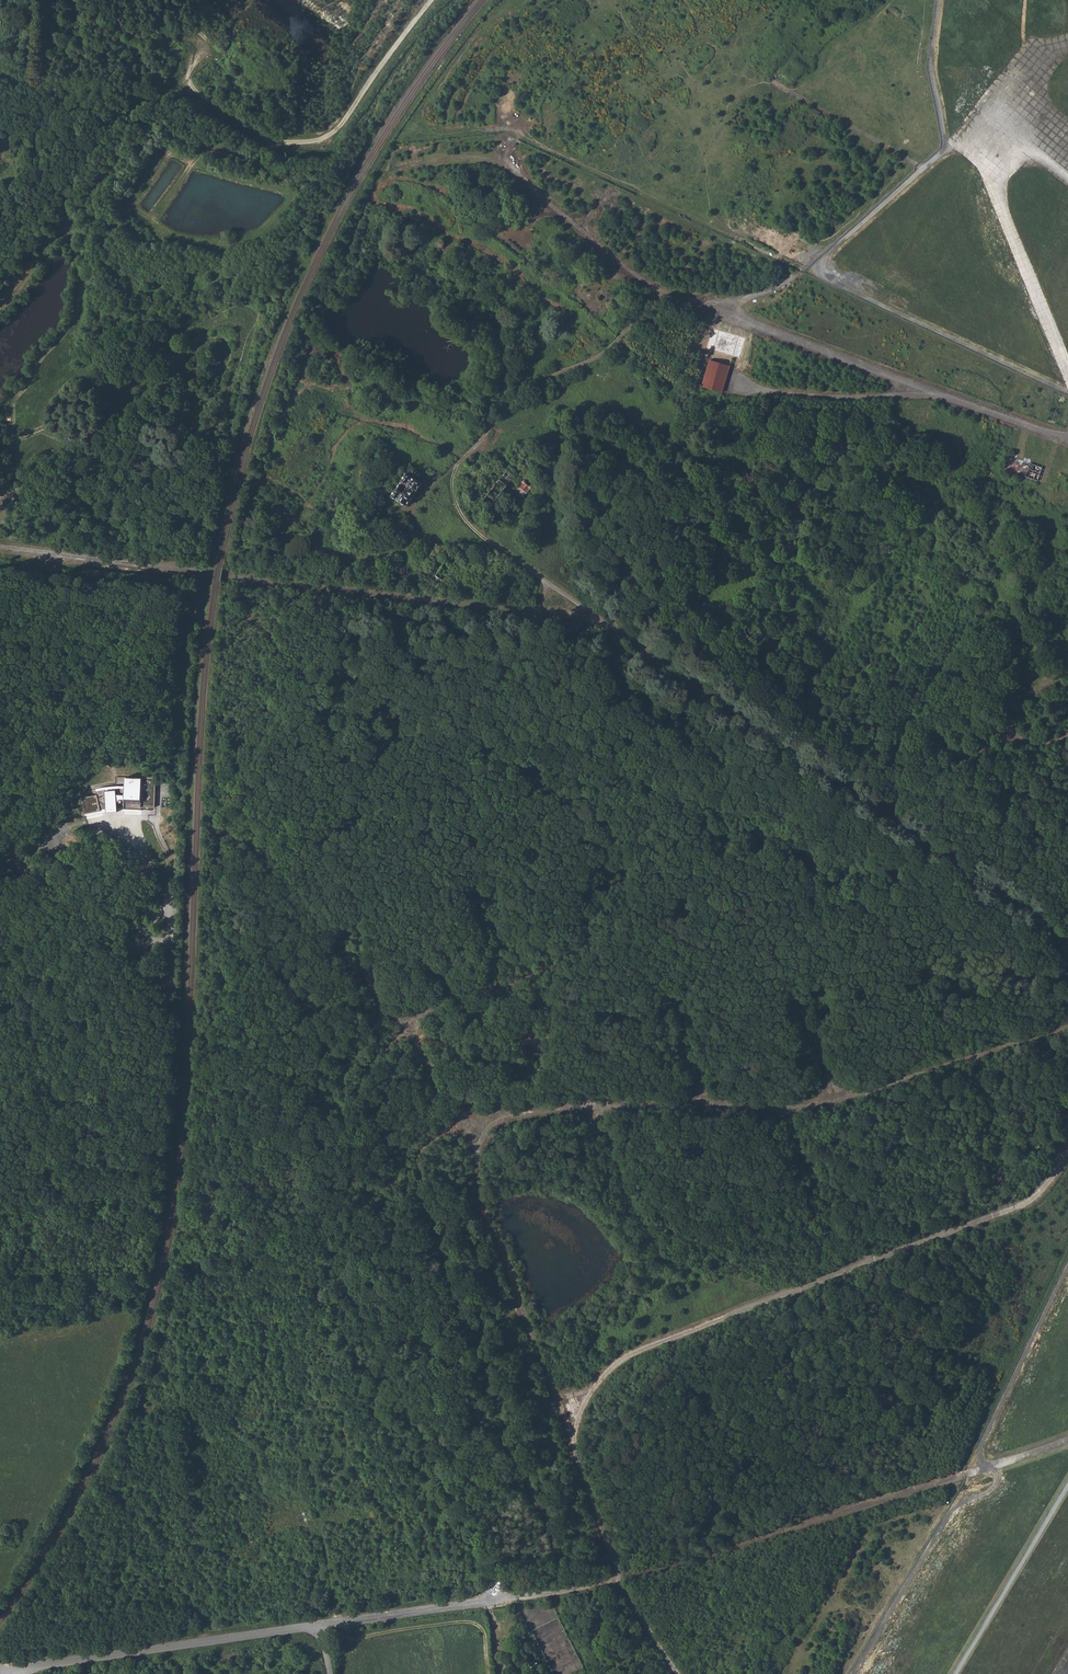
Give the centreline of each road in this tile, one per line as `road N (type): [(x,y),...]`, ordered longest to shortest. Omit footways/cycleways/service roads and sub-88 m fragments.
road 1 (track): [(234,577),(602,620),(471,527),(456,504),(453,476),(505,409),(554,375),(594,359),(628,330),(657,287)]
road 2 (track): [(1067,956),(1050,927),(602,620)]
road 3 (unclassified): [(597,1388),(609,1365),(1020,1205),(1038,1193),(1067,1144)]
road 4 (track): [(1067,1266),(978,1454),(998,1481),(994,1491),(947,1515),(853,1673)]
road 5 (unclassified): [(1067,440),(944,394),(819,399),(738,387)]
road 6 (unclassified): [(0,1671),(323,1625)]
road 7 (unclassified): [(1017,75),(994,126),(997,198),(1067,372)]
road 8 (unclassified): [(943,151),(923,168),(775,84),(799,47)]
road 9 (unclassified): [(0,549),(234,577)]
road 10 (unclassified): [(162,992),(0,854)]
road 11 (unclassified): [(323,1625),(502,1599)]
road 12 (unclassified): [(943,151),(929,65),(939,0)]

